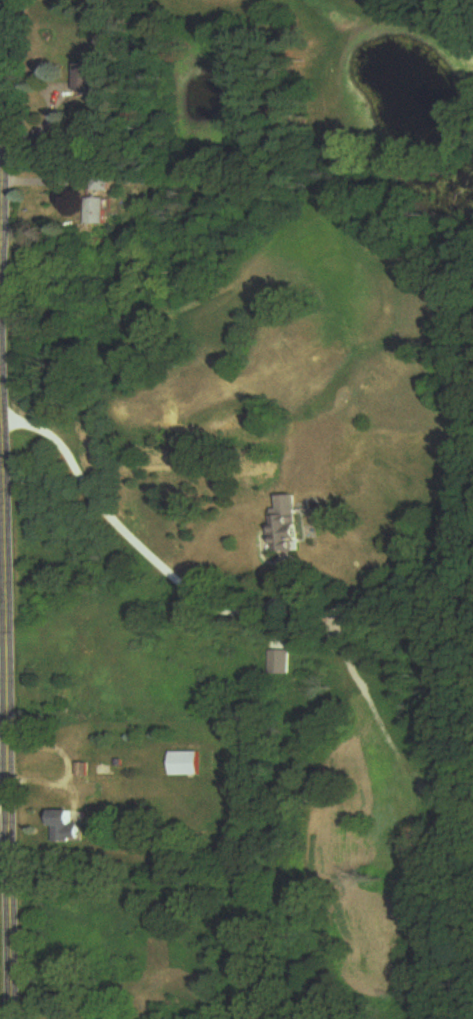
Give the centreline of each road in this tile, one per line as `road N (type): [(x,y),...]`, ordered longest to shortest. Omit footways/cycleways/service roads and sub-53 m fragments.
road 1 (tertiary): [(12,1018),(0,249)]

